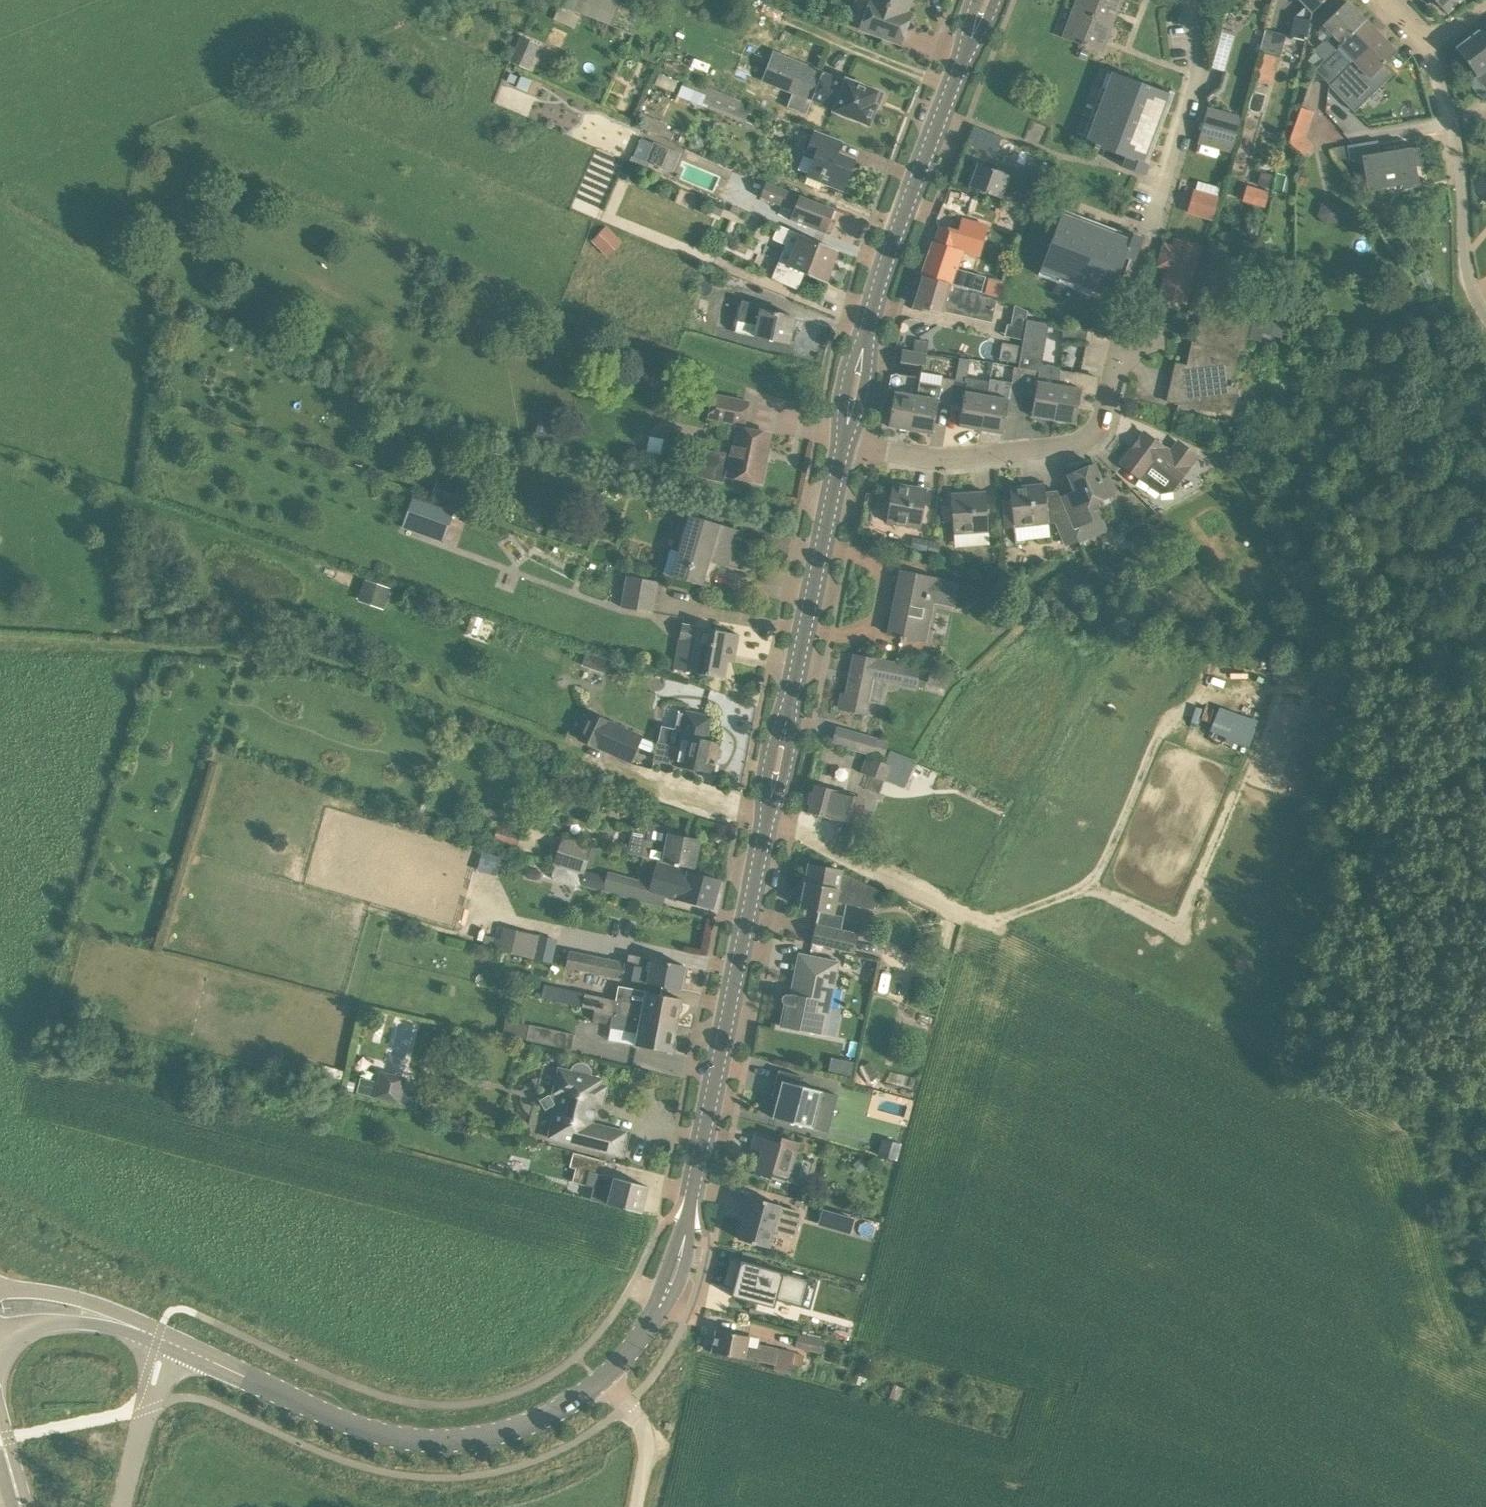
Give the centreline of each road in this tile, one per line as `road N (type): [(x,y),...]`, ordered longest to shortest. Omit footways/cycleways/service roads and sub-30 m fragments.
road 1 (tertiary): [(645,1330),(677,1263),(841,446)]
road 2 (tertiary): [(645,1330),(573,1403),(520,1426),(442,1439),(374,1431),(160,1337)]
road 3 (tertiary): [(841,446),(887,255),(985,0)]
road 4 (residential): [(841,446),(925,460),(1071,445),(1097,427),(1116,350)]
road 5 (unclassified): [(1485,324),(1465,270),(1452,129),(1421,43)]
road 6 (residential): [(1146,240),(1198,75),(1191,0)]
road 7 (unclassified): [(119,1506),(160,1337)]
road 8 (tertiary): [(160,1337),(74,1309),(0,1311)]

